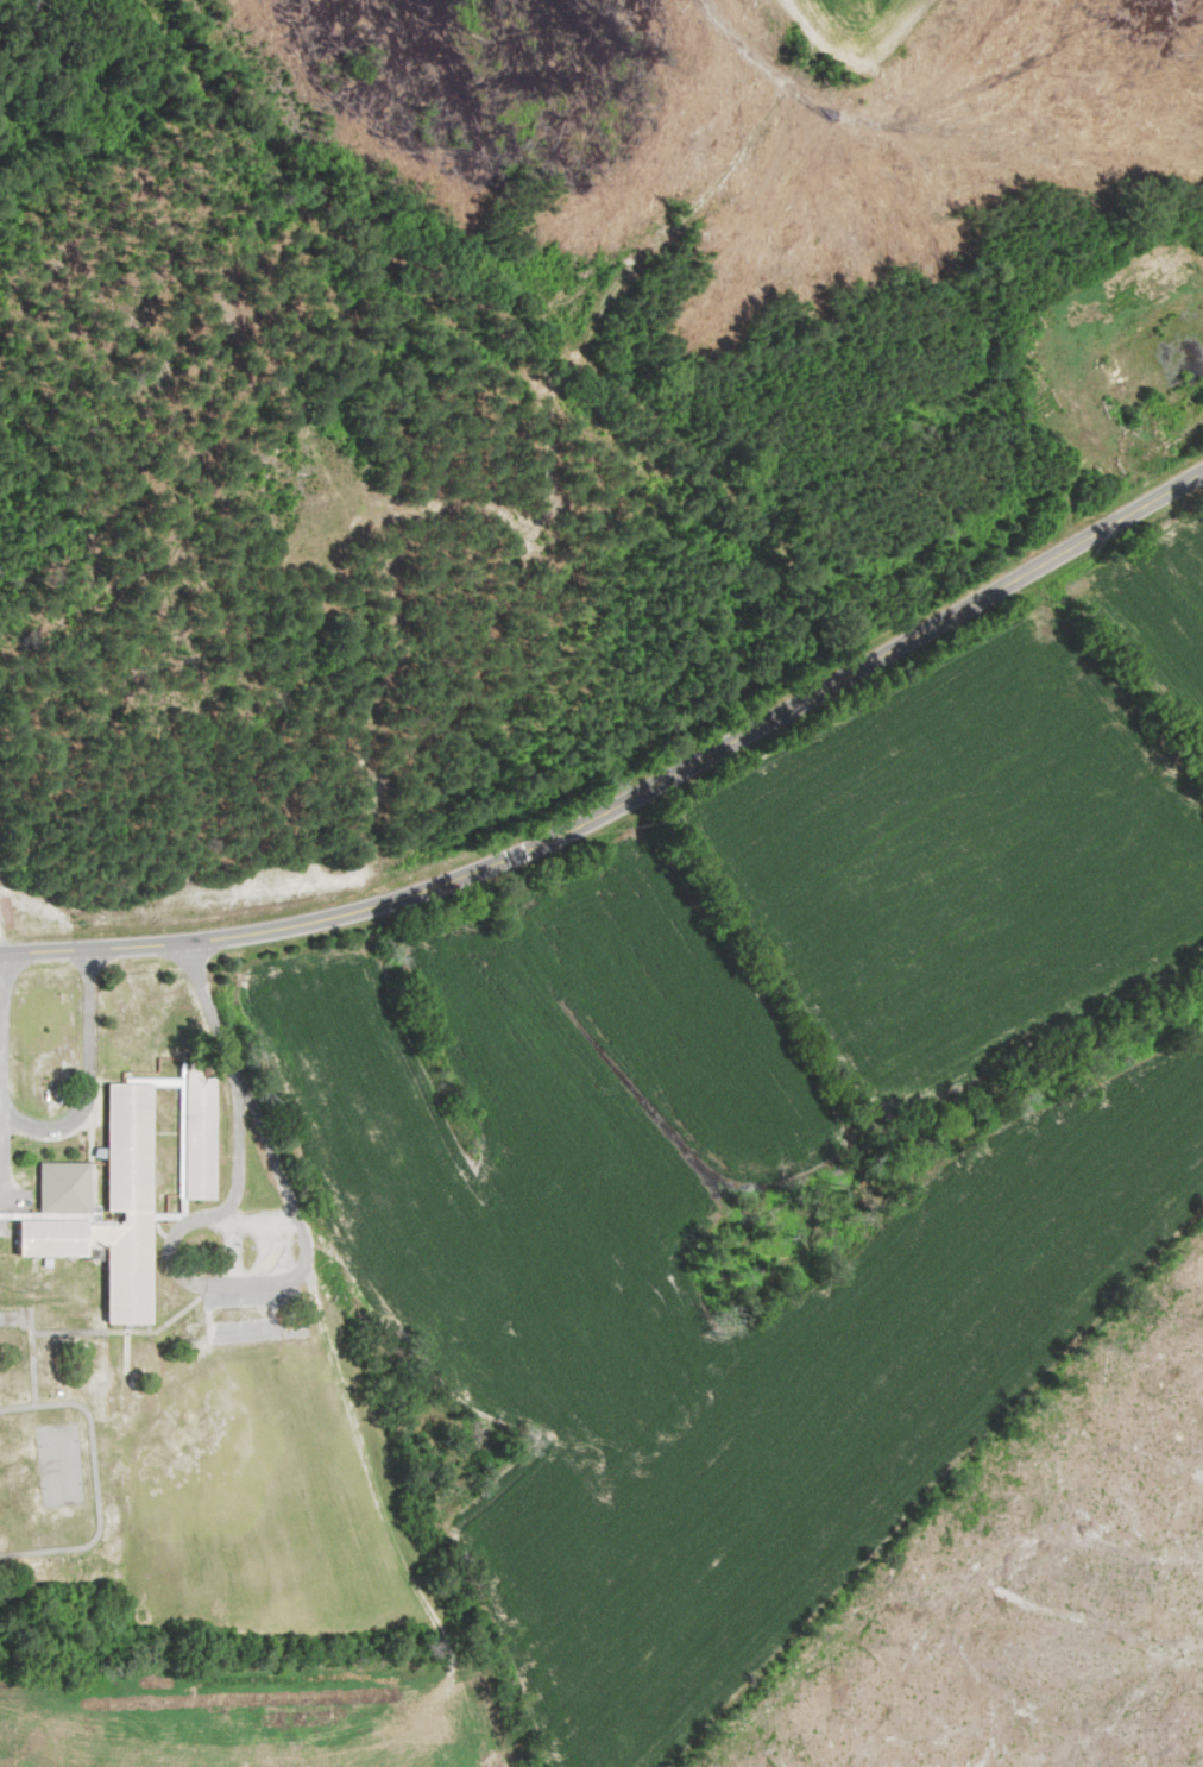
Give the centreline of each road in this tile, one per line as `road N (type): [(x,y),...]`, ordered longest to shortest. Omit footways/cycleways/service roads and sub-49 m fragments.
road 1 (secondary): [(0,953),(241,935),(455,879),(705,757),(1202,473)]

